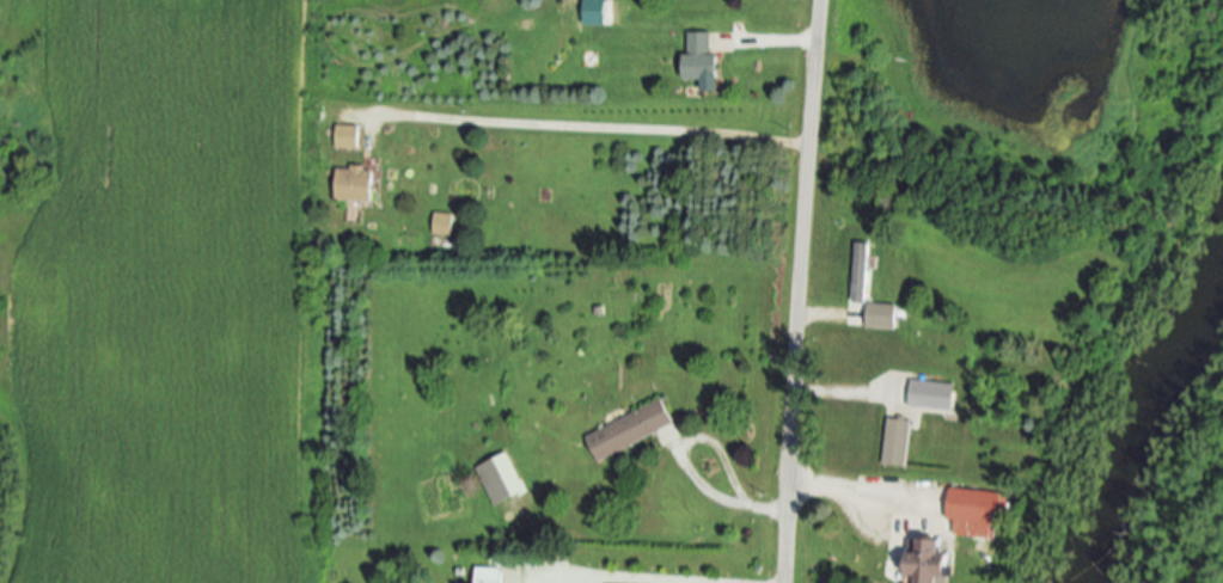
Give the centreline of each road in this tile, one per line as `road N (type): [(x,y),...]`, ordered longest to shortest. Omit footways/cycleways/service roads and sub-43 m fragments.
road 1 (residential): [(784,582),(823,0)]

